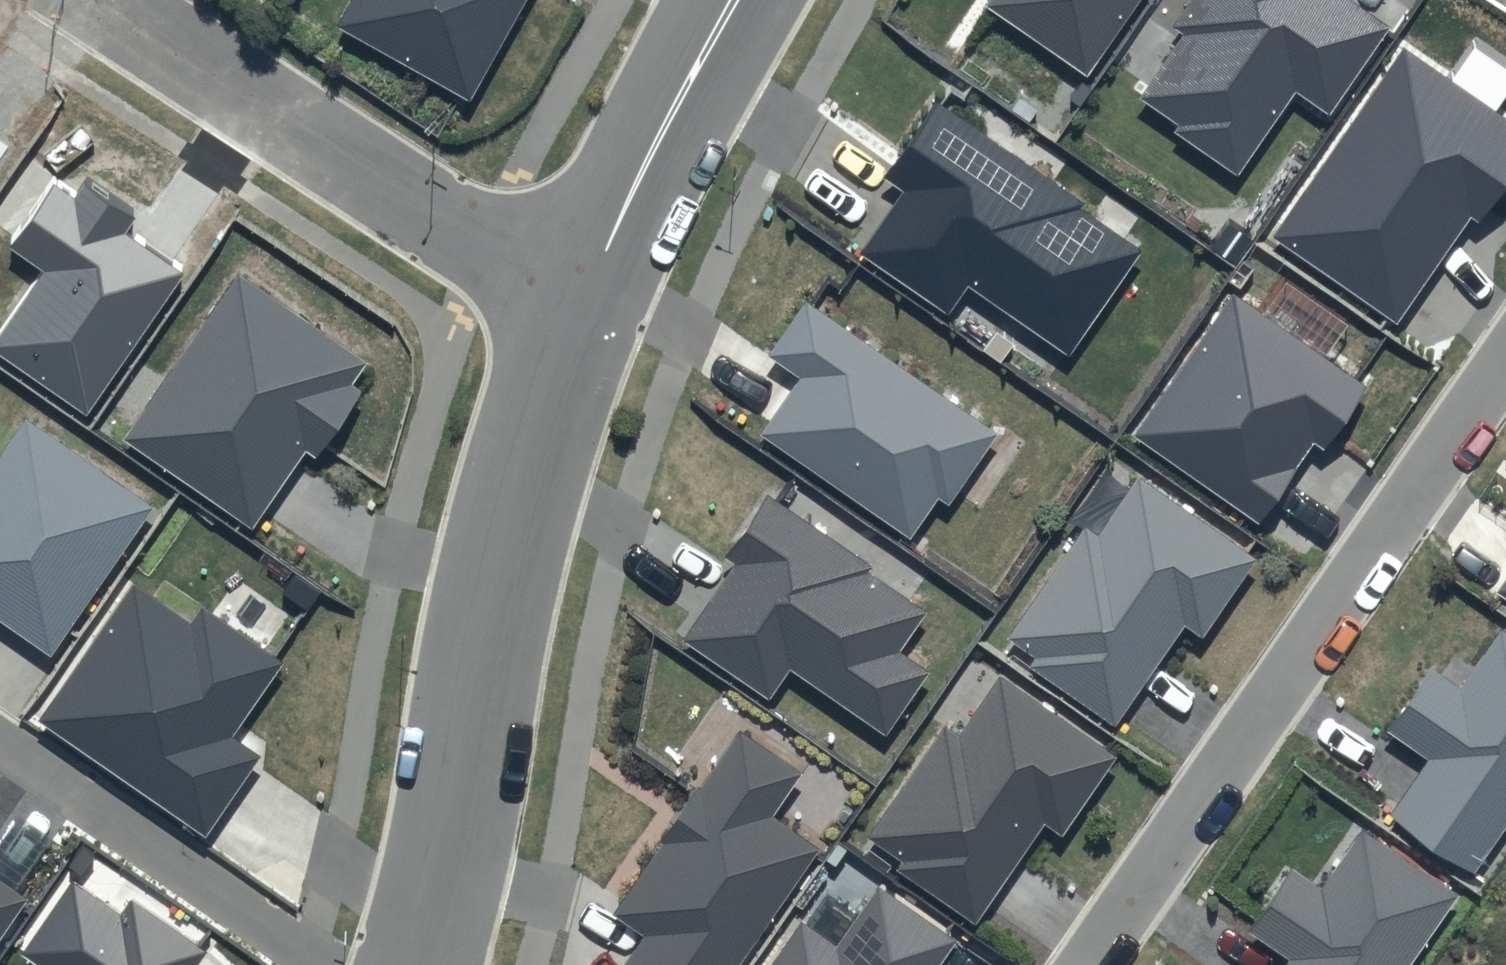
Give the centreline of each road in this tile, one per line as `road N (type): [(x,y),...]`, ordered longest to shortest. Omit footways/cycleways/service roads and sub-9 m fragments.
road 1 (residential): [(1095,964),(1505,376)]
road 2 (residential): [(581,309),(537,447),(477,746),(418,964)]
road 3 (residential): [(581,309),(103,0)]
road 4 (residential): [(735,0),(641,173),(581,309)]

